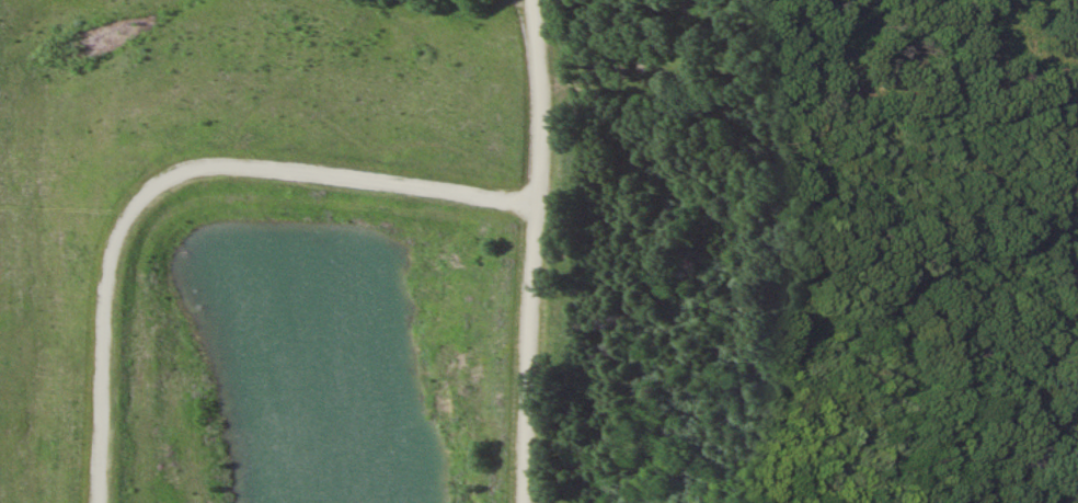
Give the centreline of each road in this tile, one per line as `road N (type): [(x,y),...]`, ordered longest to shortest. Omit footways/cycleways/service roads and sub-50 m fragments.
road 1 (residential): [(537,0),(542,164),(526,502)]

